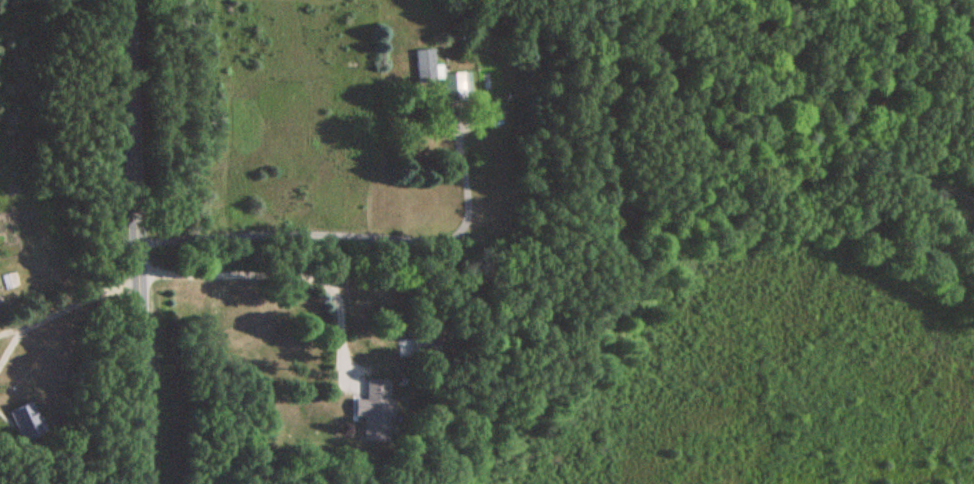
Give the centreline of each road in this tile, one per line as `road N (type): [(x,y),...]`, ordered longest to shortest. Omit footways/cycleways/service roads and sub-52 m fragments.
road 1 (residential): [(138,276),(428,280),(591,242),(758,182),(897,153),(973,181)]
road 2 (tertiary): [(146,483),(132,0)]
road 3 (residential): [(591,242),(575,7)]

